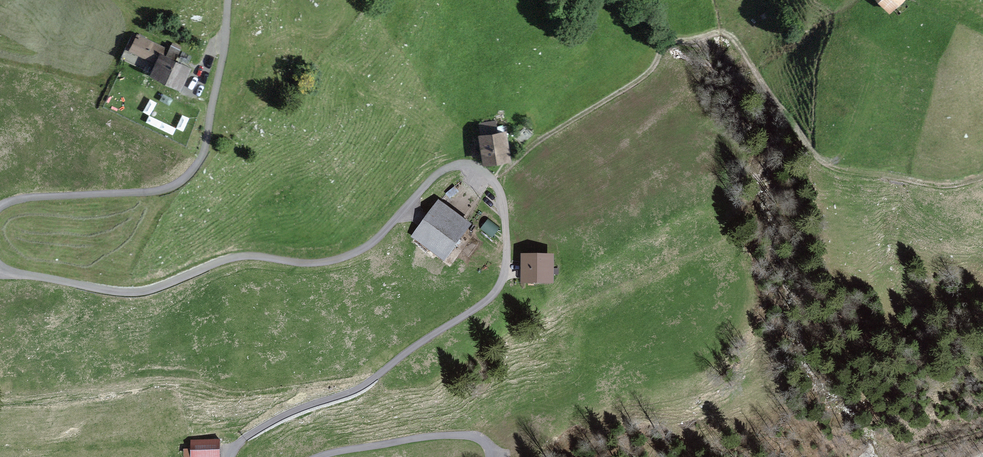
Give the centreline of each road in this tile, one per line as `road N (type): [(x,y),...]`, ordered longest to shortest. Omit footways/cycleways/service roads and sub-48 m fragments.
road 1 (unclassified): [(231,456),(274,421),(374,381),(499,295),(511,263),(492,178),(469,164),(448,168),(370,247),(325,262),(245,256),(136,293),(0,266)]
road 2 (track): [(496,184),(533,145),(641,78),(665,44),(723,29),(830,165),(935,183),(982,176)]
road 3 (unclassified): [(0,204),(162,191),(189,181),(210,147),(232,0)]
road 4 (unclassified): [(493,456),(486,440),(469,433),(316,456)]

